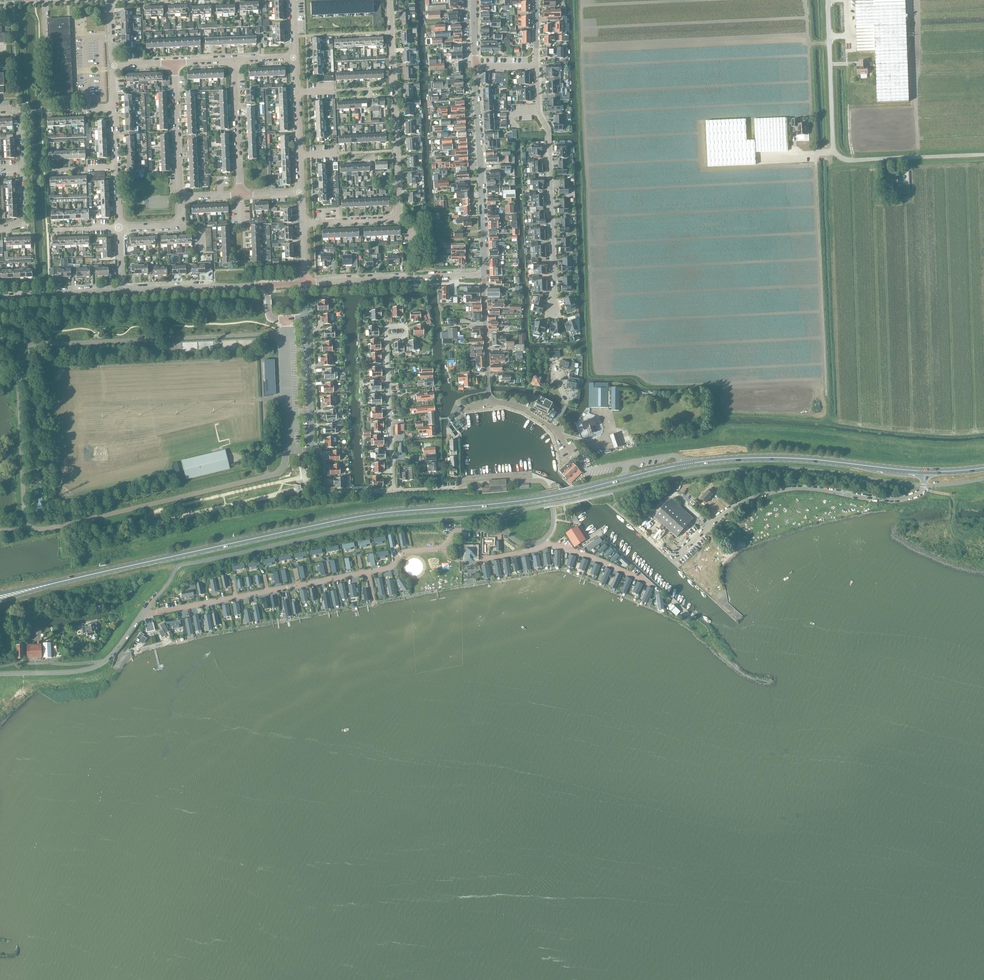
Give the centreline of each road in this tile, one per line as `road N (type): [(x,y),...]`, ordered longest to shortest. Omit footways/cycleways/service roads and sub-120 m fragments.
road 1 (primary): [(925,471),(794,458),(708,461),(547,497),(345,519),(2,596)]
road 2 (residential): [(304,222),(398,219),(389,0)]
road 3 (unclassified): [(983,155),(837,155),(828,0)]
road 4 (unclassified): [(674,558),(731,510),(769,493),(801,488),(902,498),(921,492),(925,471)]
road 5 (residential): [(554,310),(549,132),(538,112),(537,66)]
road 6 (residential): [(485,274),(476,66)]
road 7 (unclassified): [(158,594),(99,665),(0,674)]
road 8 (residential): [(306,283),(485,274)]
road 9 (unclassified): [(313,449),(292,450),(286,319)]
road 10 (residential): [(393,490),(386,341)]
road 11 (unclassified): [(121,290),(268,284)]
road 12 (residential): [(180,198),(174,63)]
road 13 (residential): [(240,195),(235,60)]
road 14 (residential): [(299,192),(294,57)]
road 15 (unclassified): [(313,449),(307,318)]
road 16 (residential): [(0,229),(26,215),(22,117)]
road 17 (unclassified): [(0,297),(121,290)]

